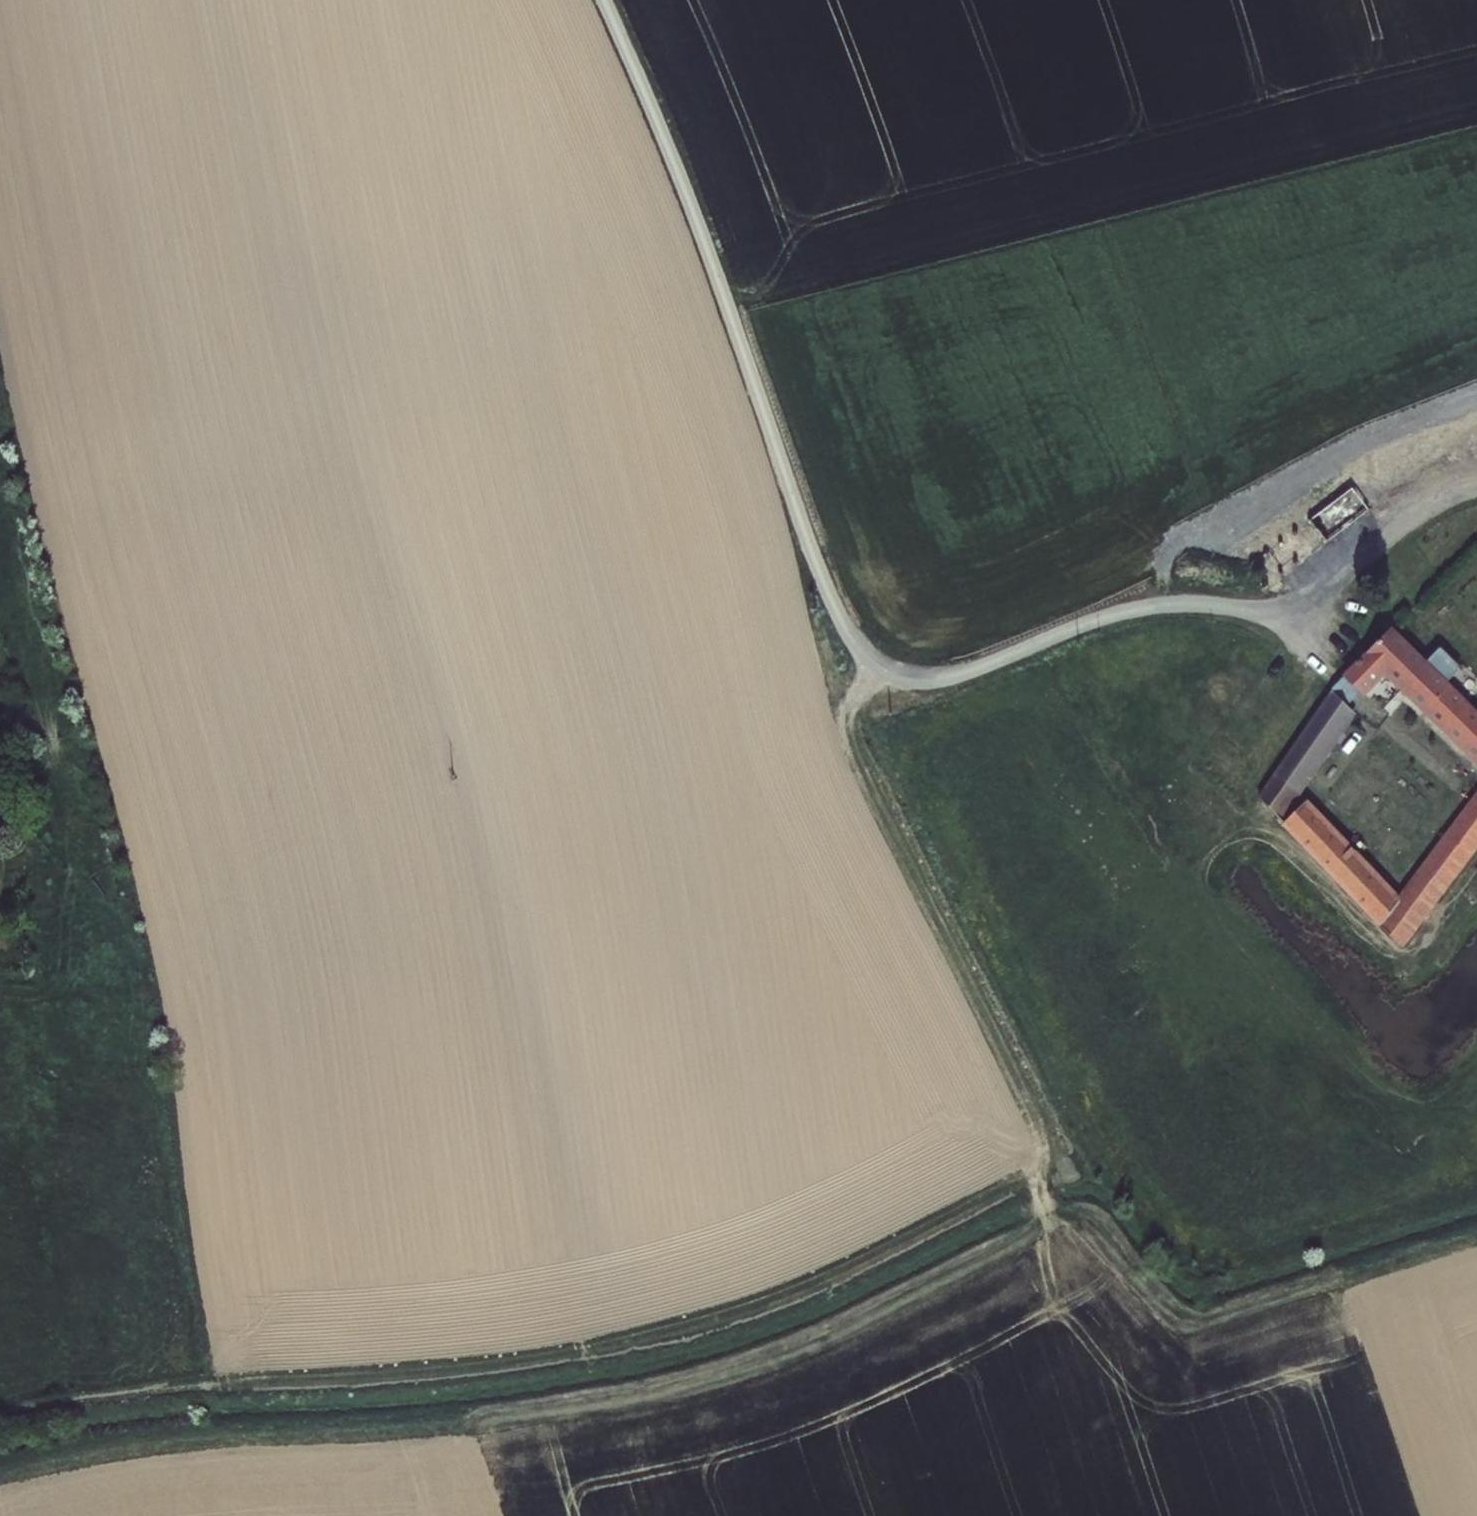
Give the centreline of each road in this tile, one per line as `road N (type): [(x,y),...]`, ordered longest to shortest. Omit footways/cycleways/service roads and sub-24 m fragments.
road 1 (unclassified): [(1275,607),(1174,600),(1119,608),(930,679),(874,662),(834,607),(689,195),(605,0)]
road 2 (track): [(1476,483),(1430,499),(1313,589),(1275,607)]

